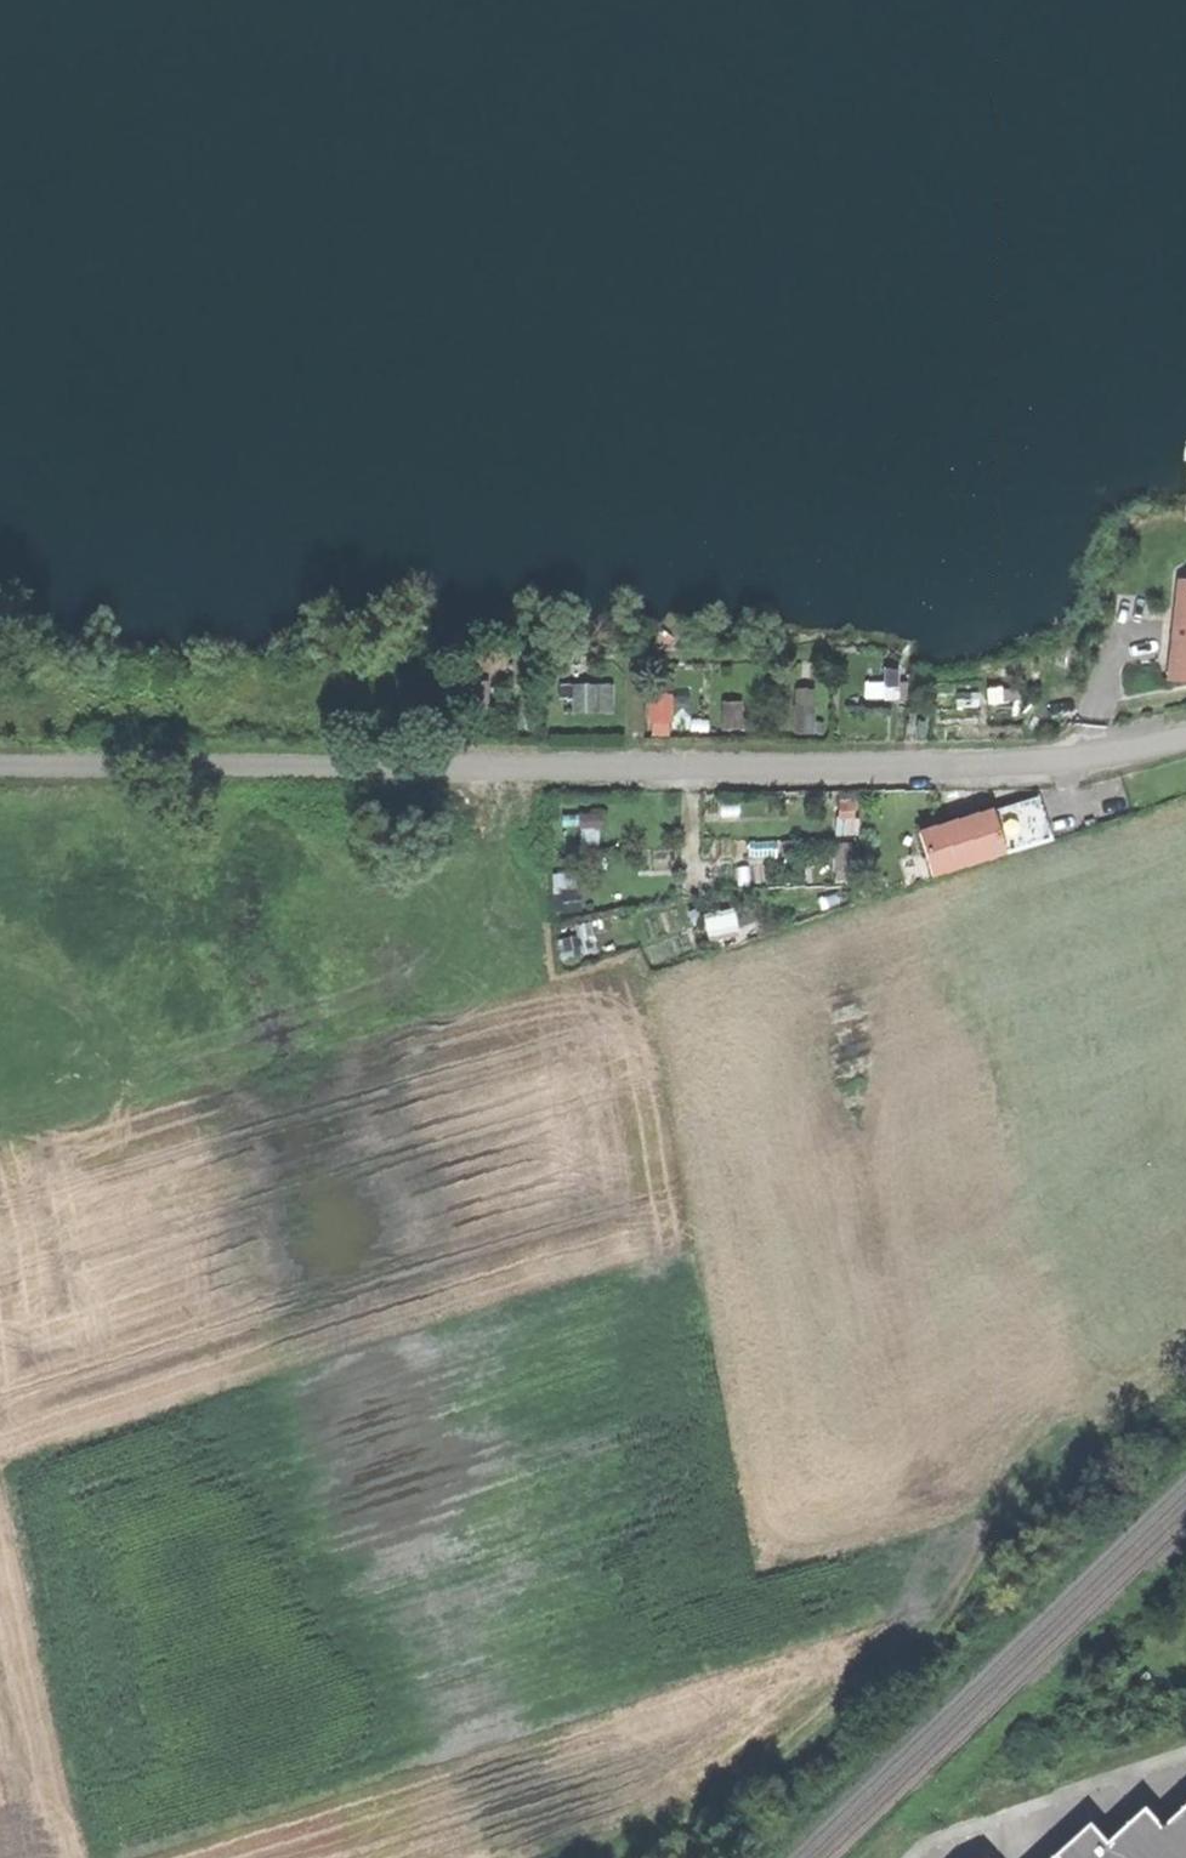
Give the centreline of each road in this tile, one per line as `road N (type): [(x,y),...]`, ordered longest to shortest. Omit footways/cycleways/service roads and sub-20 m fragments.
road 1 (unclassified): [(0,761),(975,771),(1065,763),(1185,733)]

